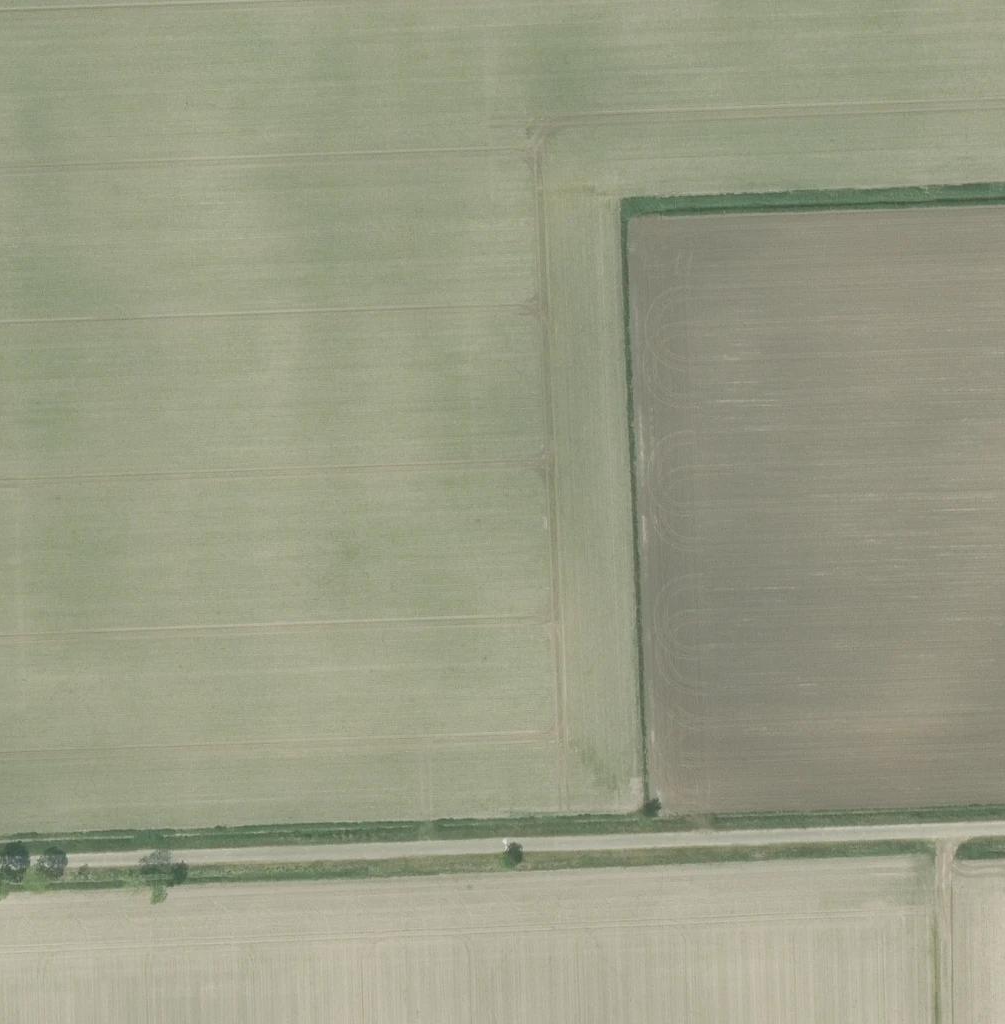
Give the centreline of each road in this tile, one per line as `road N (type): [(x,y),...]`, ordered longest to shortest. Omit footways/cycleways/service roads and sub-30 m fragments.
road 1 (unclassified): [(0,863),(1004,831)]

